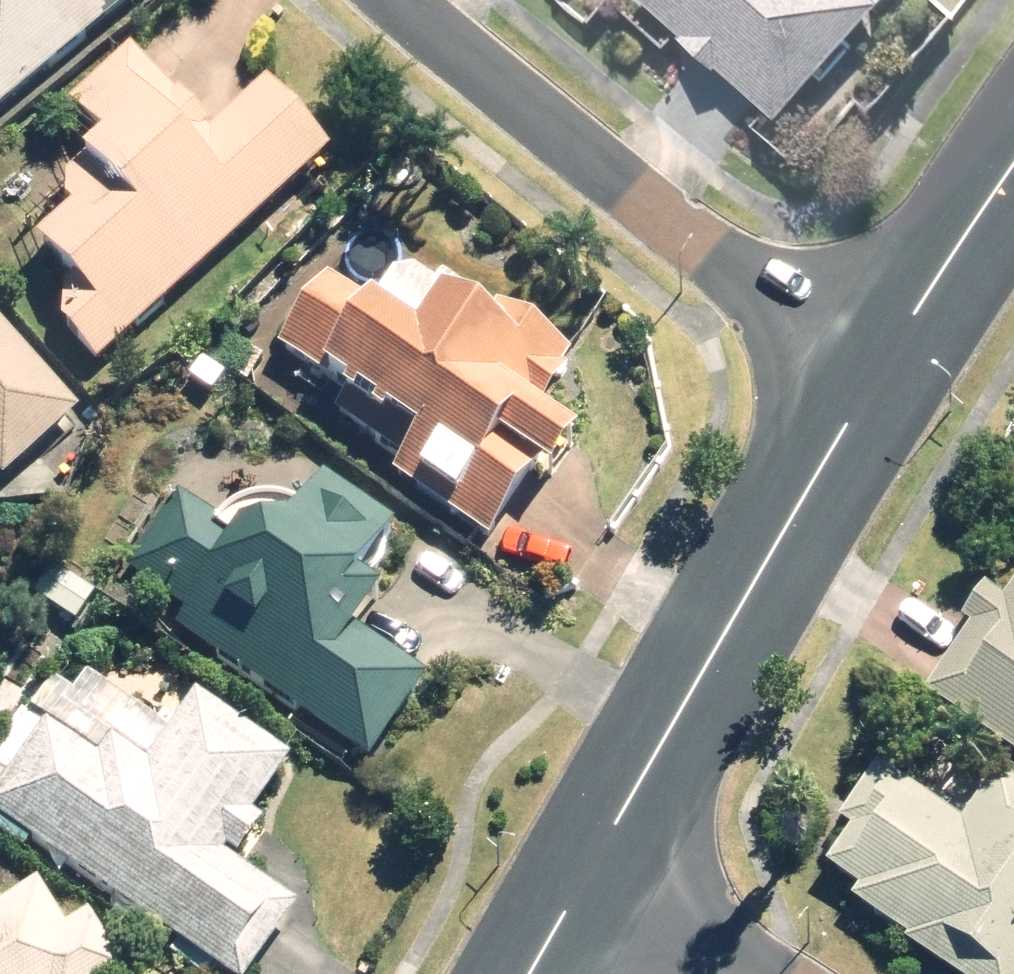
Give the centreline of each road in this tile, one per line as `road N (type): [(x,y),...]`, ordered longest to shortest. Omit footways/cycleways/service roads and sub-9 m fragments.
road 1 (residential): [(397,0),(478,69),(877,341)]
road 2 (tertiary): [(597,859),(877,341)]
road 3 (tertiary): [(877,341),(1013,159)]
road 4 (residential): [(597,859),(765,973)]
road 5 (tertiary): [(532,973),(597,859)]

